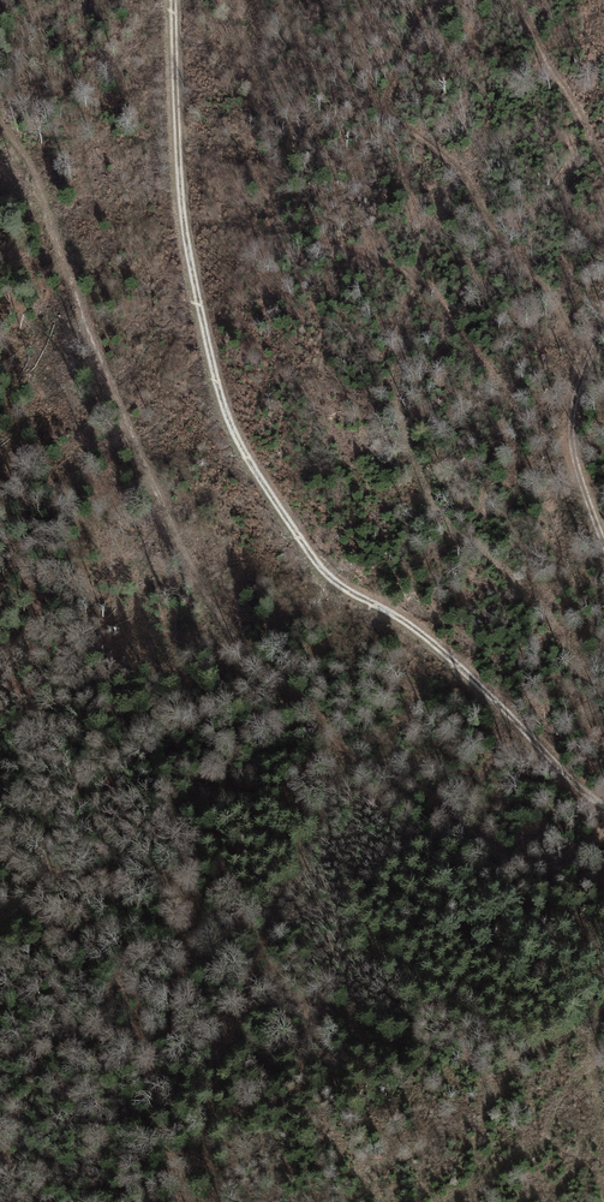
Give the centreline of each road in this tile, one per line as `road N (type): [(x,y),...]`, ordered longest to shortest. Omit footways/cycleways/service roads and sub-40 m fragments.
road 1 (track): [(603,831),(537,864),(495,849),(429,790),(357,759),(208,597),(93,346),(24,154)]
road 2 (track): [(175,0),(195,299),(233,432),(336,580),(433,646),(603,806)]
road 3 (track): [(603,541),(569,425),(580,352),(603,311)]

